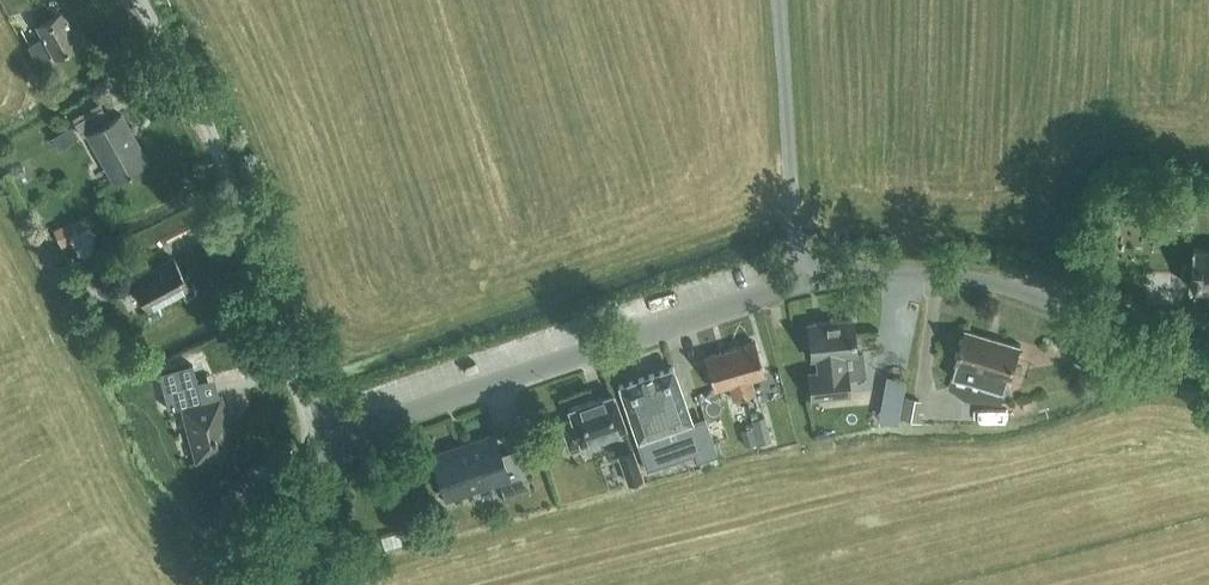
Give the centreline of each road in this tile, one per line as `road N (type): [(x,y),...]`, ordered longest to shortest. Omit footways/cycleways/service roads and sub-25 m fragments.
road 1 (unclassified): [(308,435),(352,431),(797,286),(855,278),(1002,287),(1142,348),(1208,365)]
road 2 (unclassified): [(308,435),(210,132),(140,0)]
road 3 (track): [(772,294),(815,472)]
road 4 (track): [(307,456),(261,477),(189,568)]
road 5 (unclassified): [(299,584),(308,435)]

